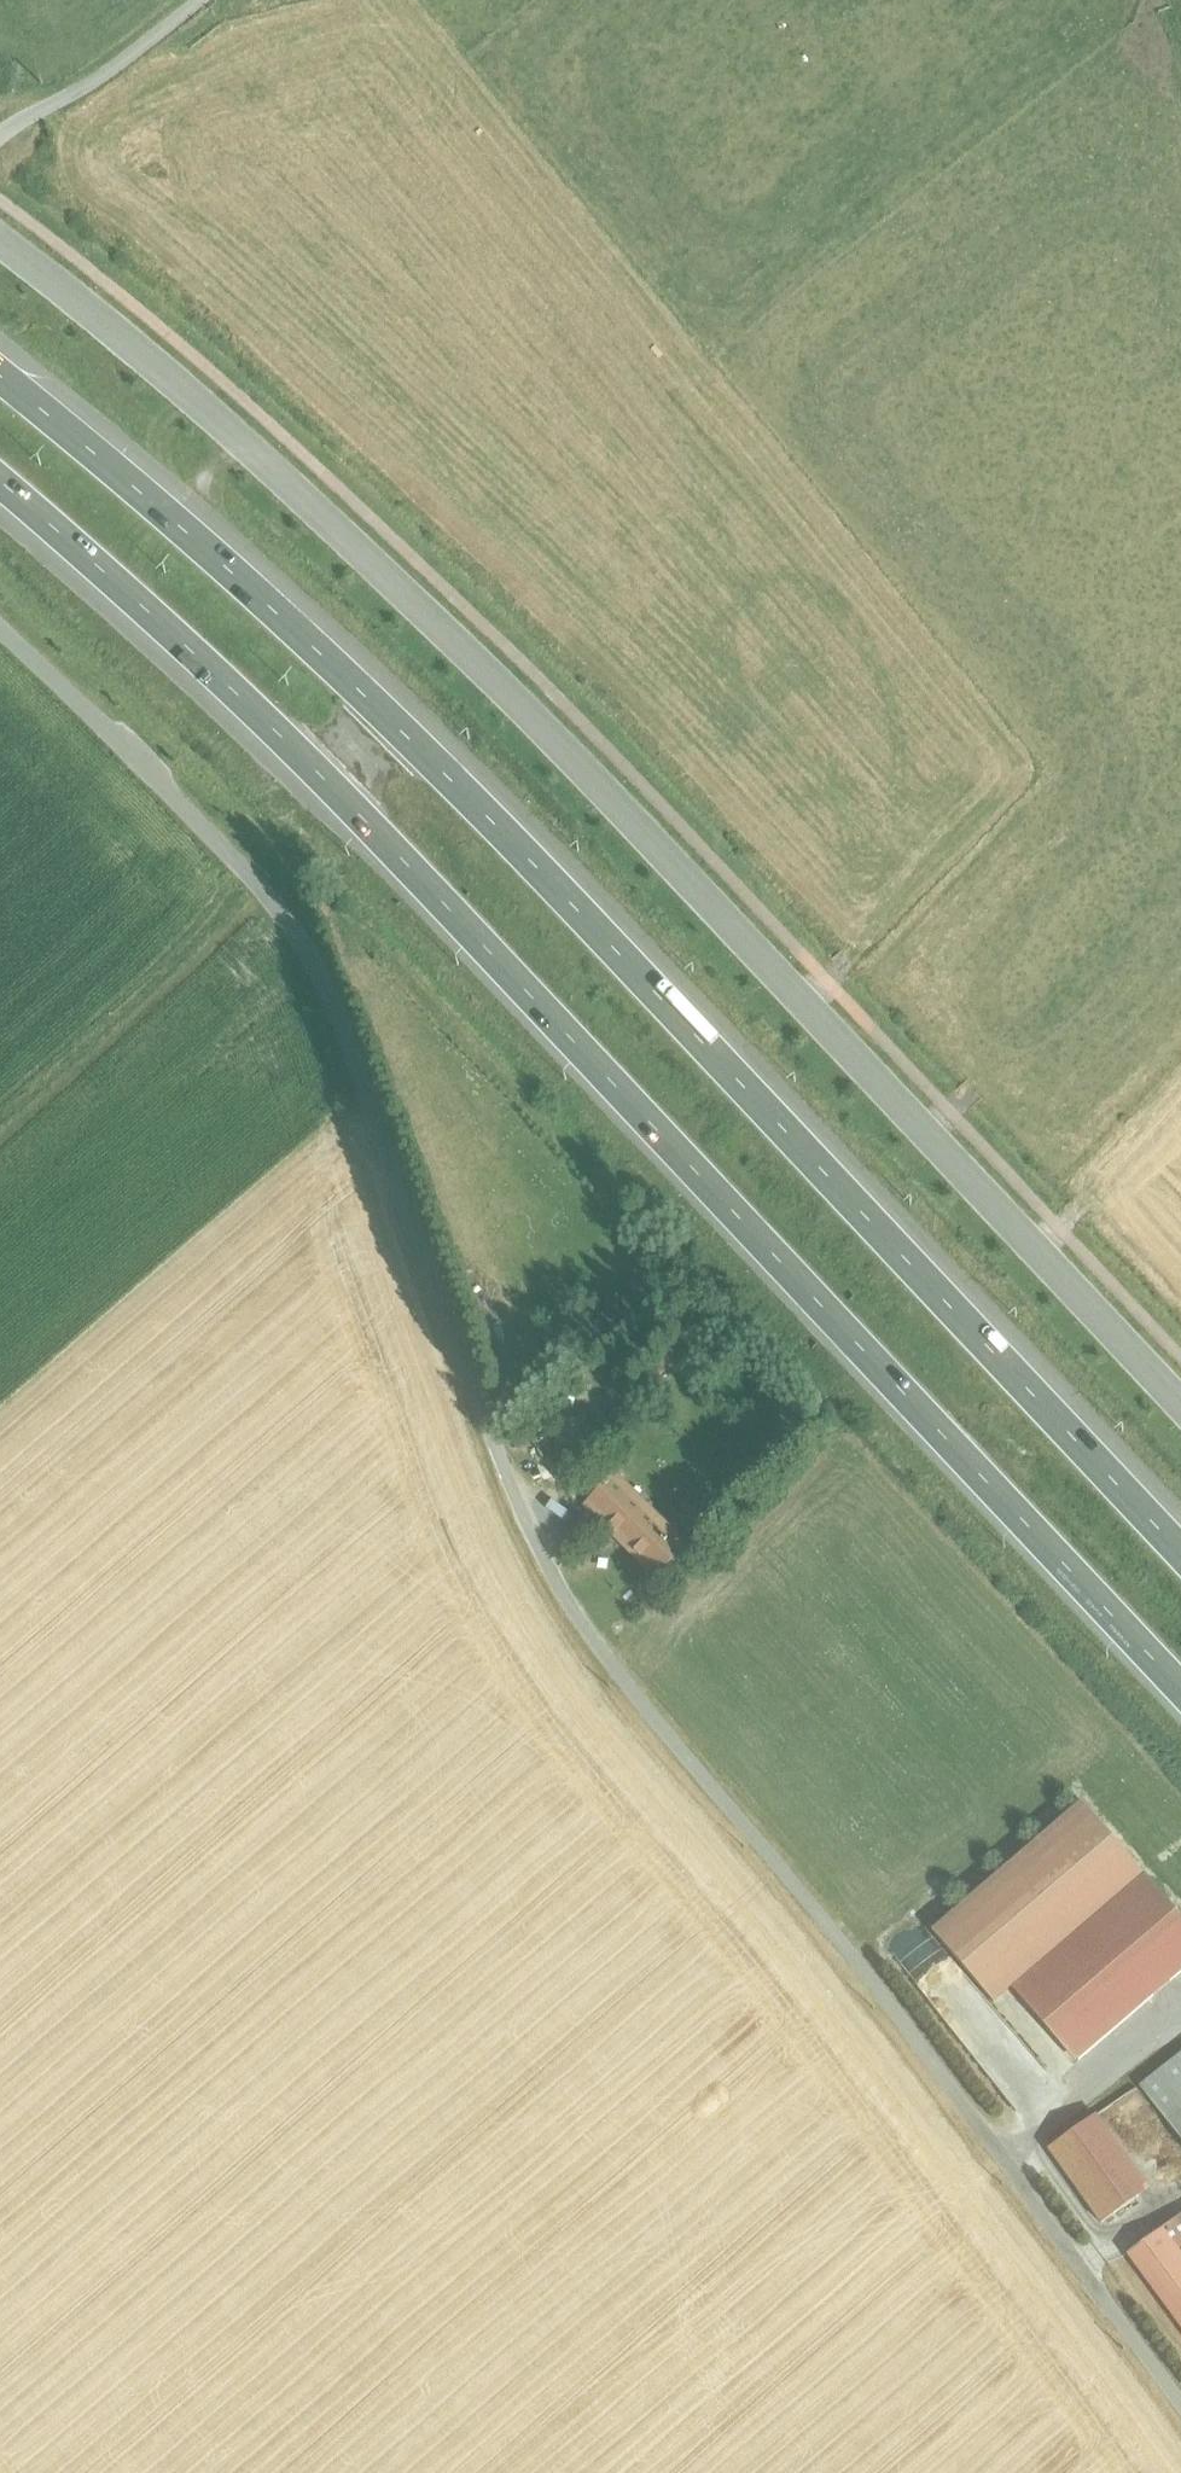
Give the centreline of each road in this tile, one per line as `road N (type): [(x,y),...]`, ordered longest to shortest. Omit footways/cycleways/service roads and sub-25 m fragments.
road 1 (unclassified): [(1180,2404),(865,1973),(580,1622),(504,1469),(338,1009),(295,930)]
road 2 (trunk): [(0,476),(179,633),(444,898),(1180,1683)]
road 3 (trunk): [(1180,1552),(393,719),(232,566),(0,372)]
road 4 (unclassified): [(1180,1400),(560,741),(151,360),(0,239)]
road 5 (unclassified): [(0,628),(295,930)]
road 6 (unclassified): [(0,141),(28,115),(93,83),(202,0)]

